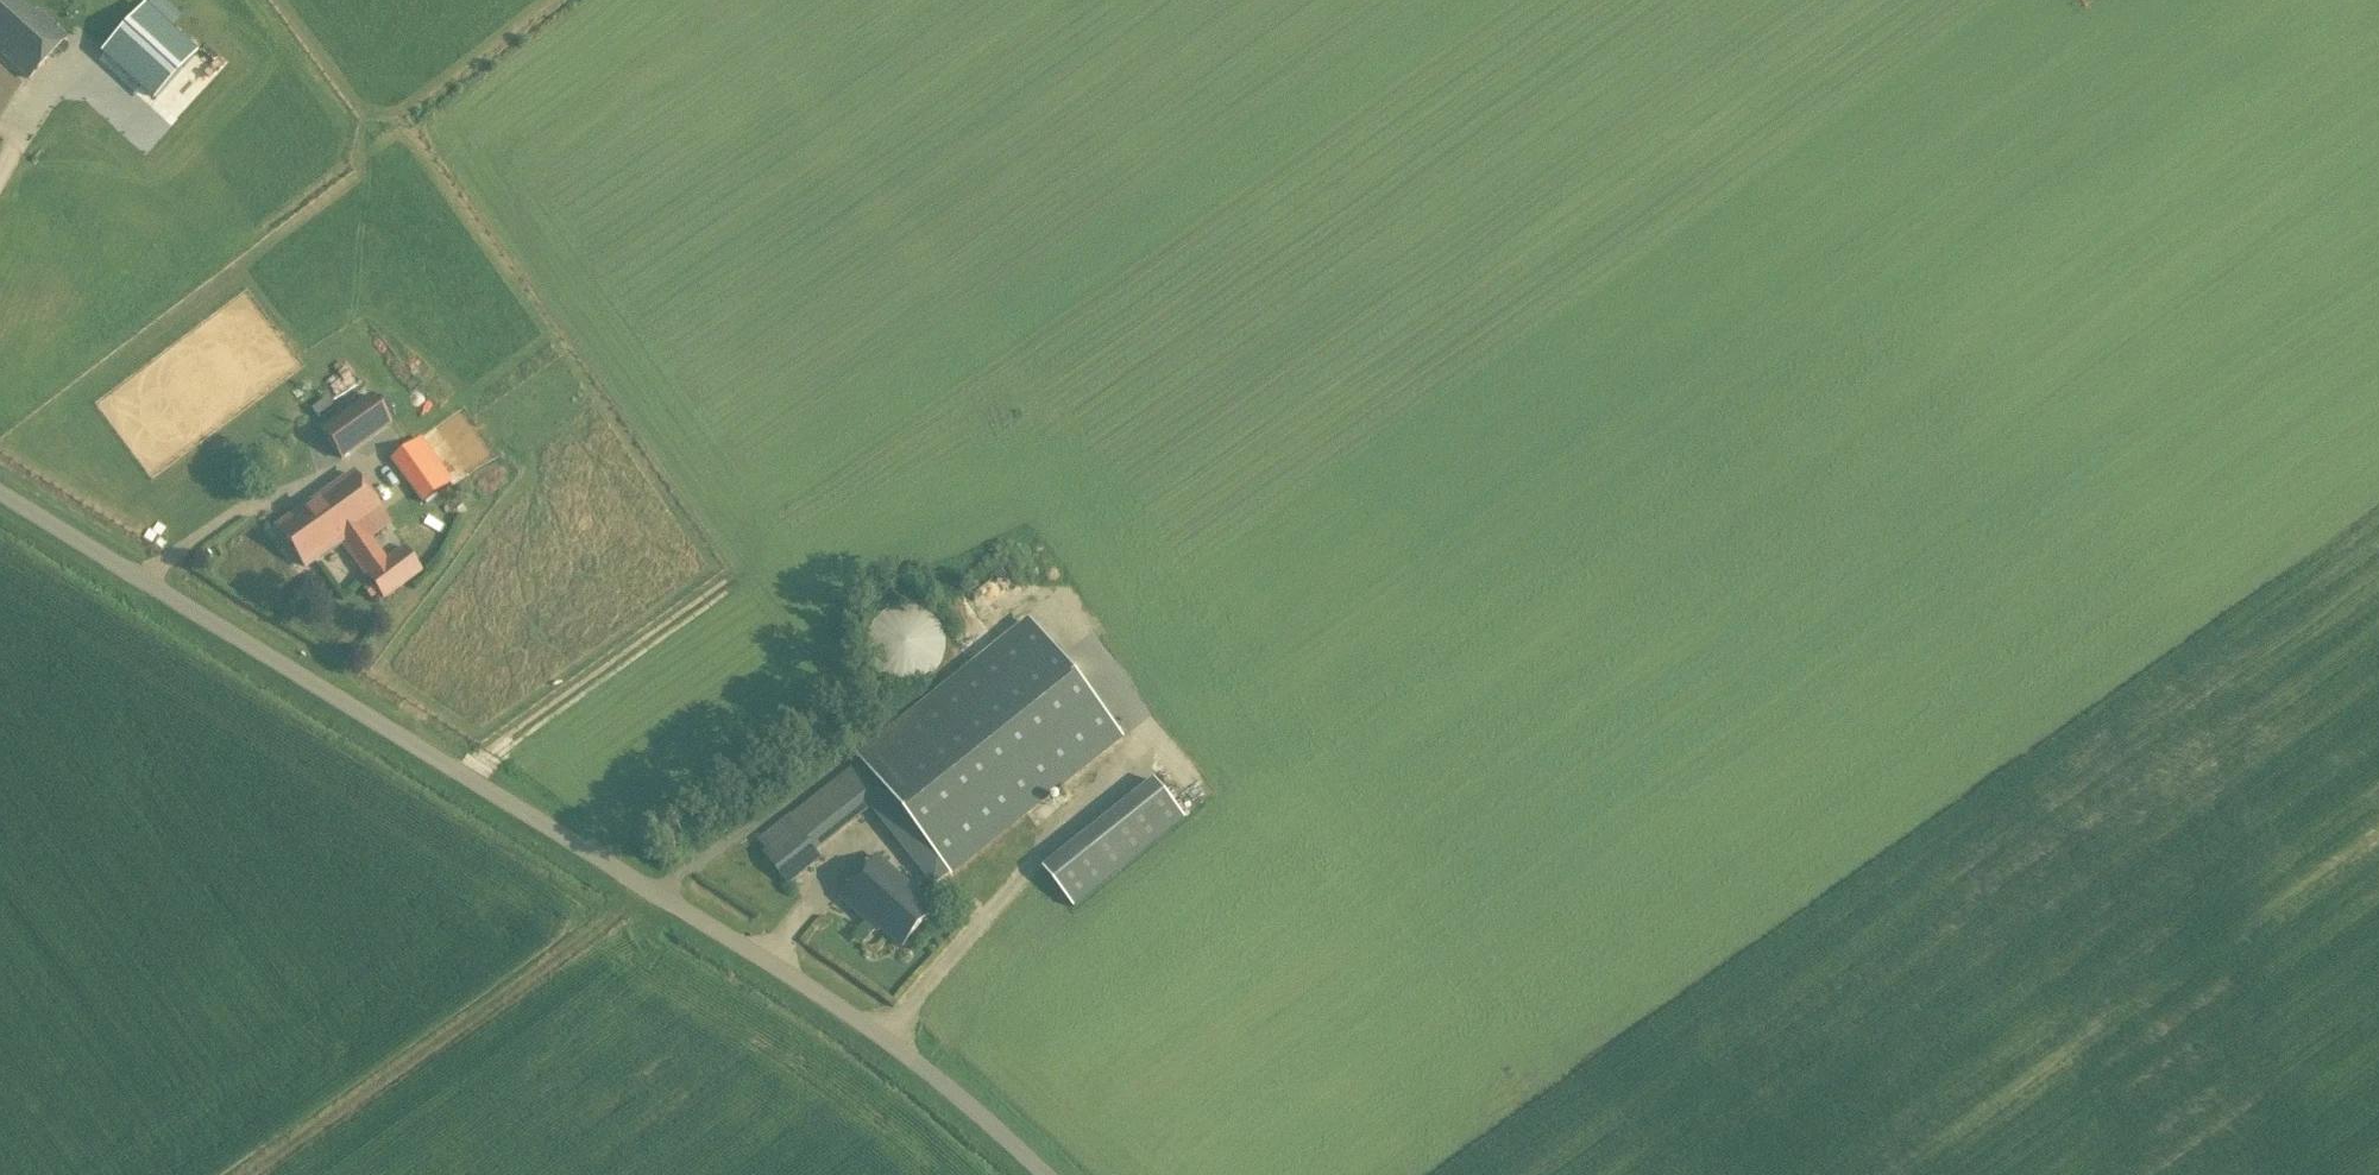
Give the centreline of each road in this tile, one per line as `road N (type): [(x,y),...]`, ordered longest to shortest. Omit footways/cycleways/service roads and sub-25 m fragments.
road 1 (unclassified): [(1054,1174),(888,1031),(0,491)]

